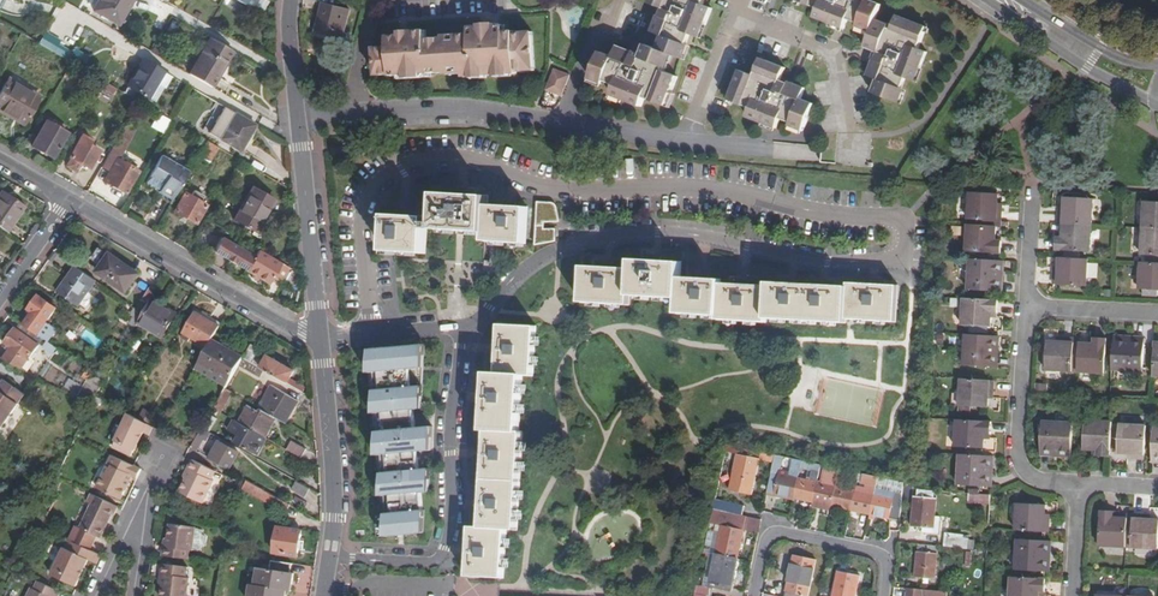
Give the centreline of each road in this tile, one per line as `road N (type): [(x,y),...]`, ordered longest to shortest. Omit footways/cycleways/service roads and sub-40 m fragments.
road 1 (residential): [(462,327),(546,251),(572,242),(658,231),(851,262),(896,259),(904,231),(890,217),(721,191),(552,187),(462,157),(428,159),(381,179),(368,200),(363,236),(372,334)]
road 2 (residential): [(757,149),(631,137),(466,108),(298,115)]
road 3 (residential): [(462,327),(446,550),(431,563),(331,558)]
road 4 (residential): [(71,202),(321,340)]
road 5 (residential): [(321,340),(298,115)]
road 6 (residential): [(1024,307),(1018,449),(1024,468),(1044,482),(1078,484)]
road 7 (residential): [(321,340),(334,469),(331,558)]
road 8 (residential): [(982,0),(1157,110)]
road 9 (residential): [(876,553),(776,532),(767,541),(754,595)]
road 10 (residential): [(1157,70),(1100,49),(1020,0)]
road 11 (residential): [(1024,307),(1157,315)]
road 12 (residential): [(71,202),(0,302)]
road 13 (residential): [(1032,186),(1024,307)]
road 14 (residential): [(149,486),(97,595)]

